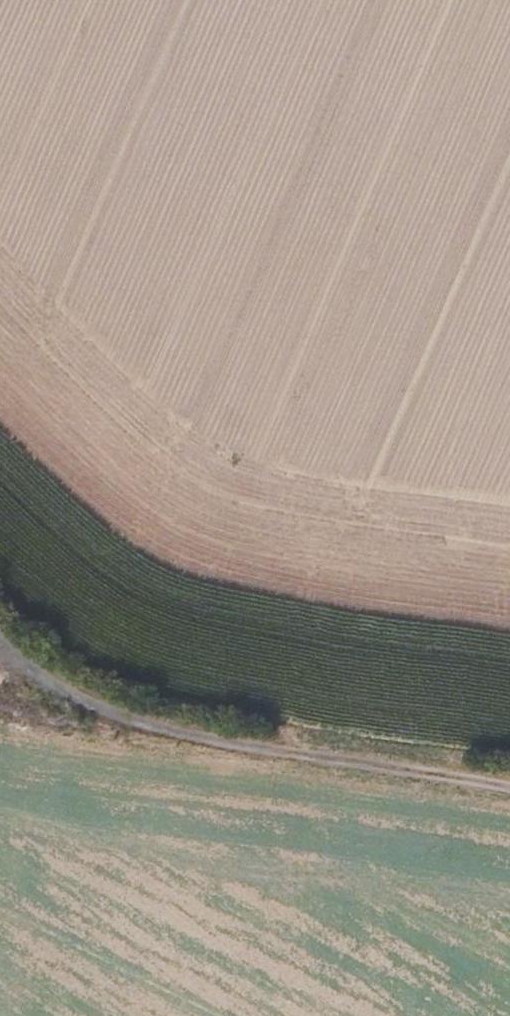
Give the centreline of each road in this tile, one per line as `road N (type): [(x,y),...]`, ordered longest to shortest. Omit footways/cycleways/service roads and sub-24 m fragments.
road 1 (track): [(509,786),(245,746),(130,717),(18,666),(0,646)]

